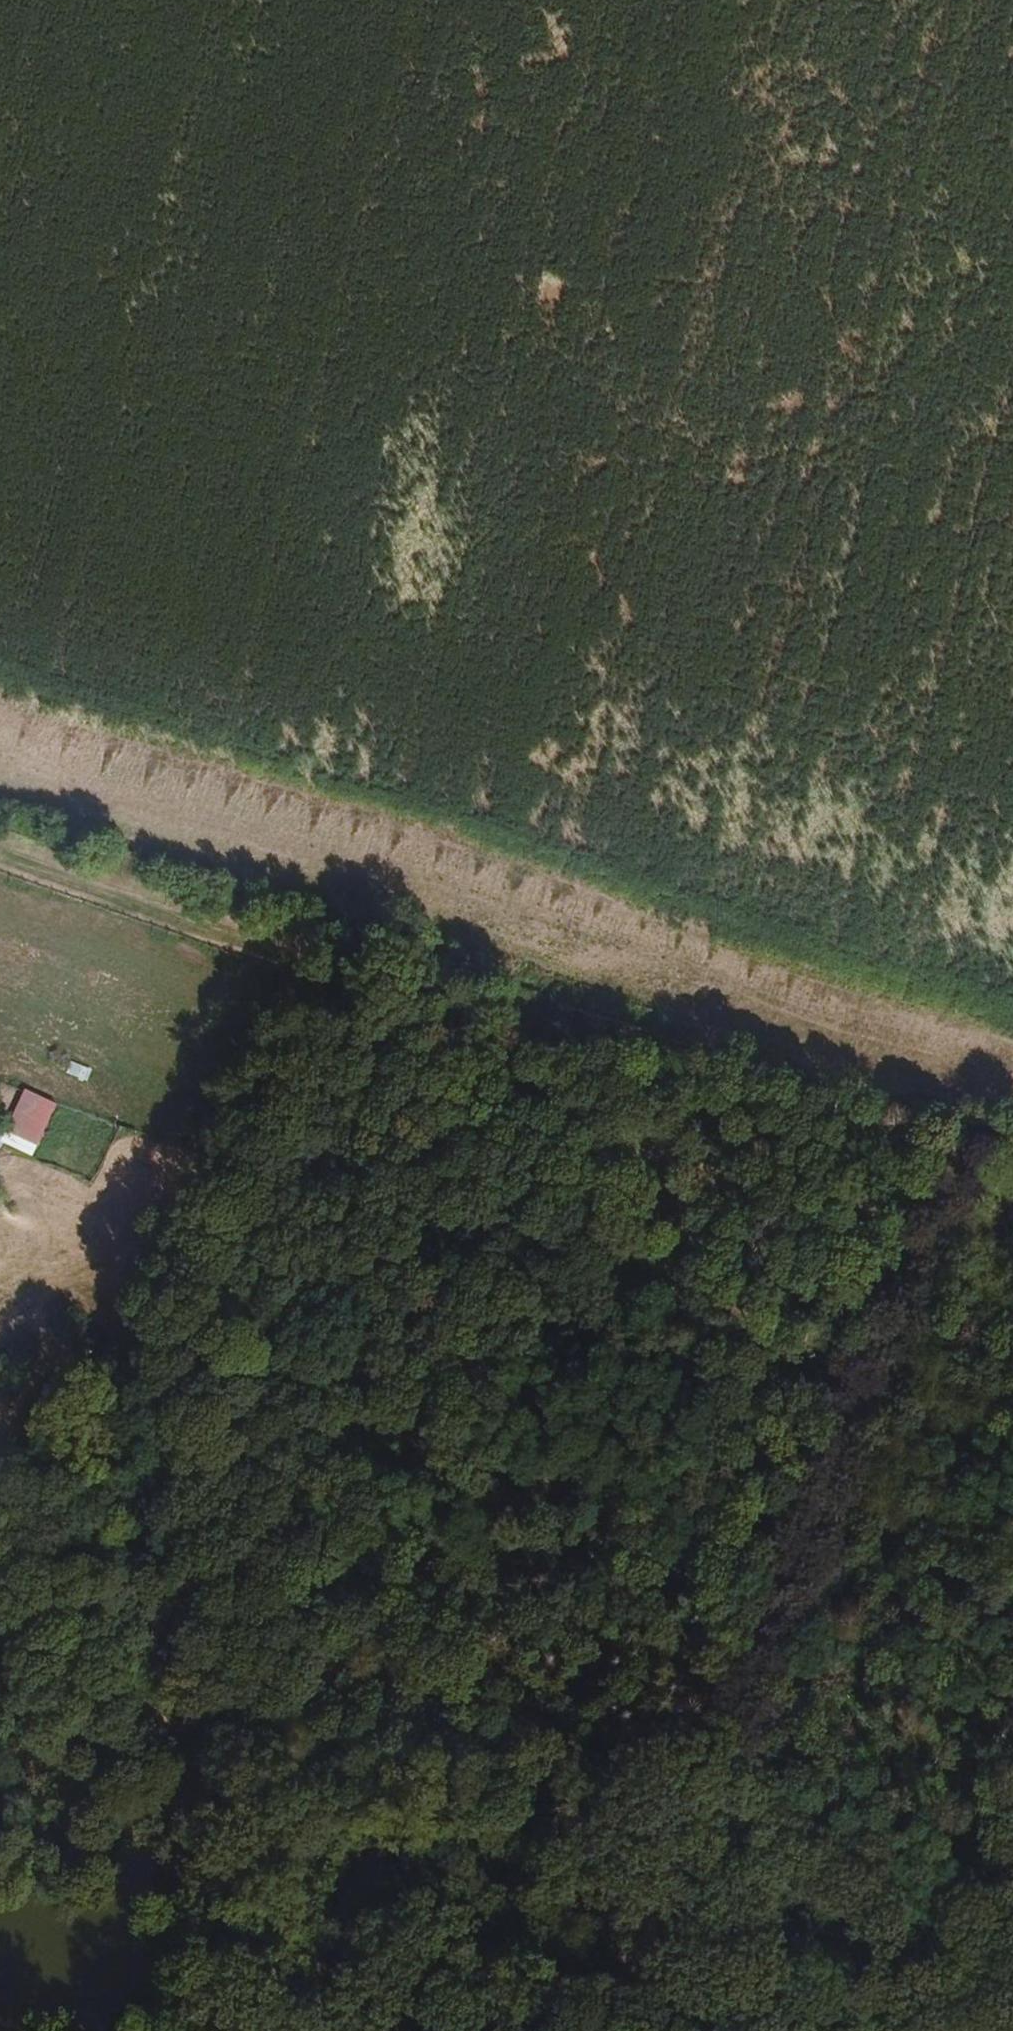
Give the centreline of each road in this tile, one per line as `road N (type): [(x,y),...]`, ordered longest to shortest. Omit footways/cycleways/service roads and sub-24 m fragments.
road 1 (track): [(938,1236),(720,1761),(0,1728)]
road 2 (track): [(305,993),(475,1054),(645,1146),(758,1192),(868,1208),(938,1236),(975,1235),(1012,1197)]

